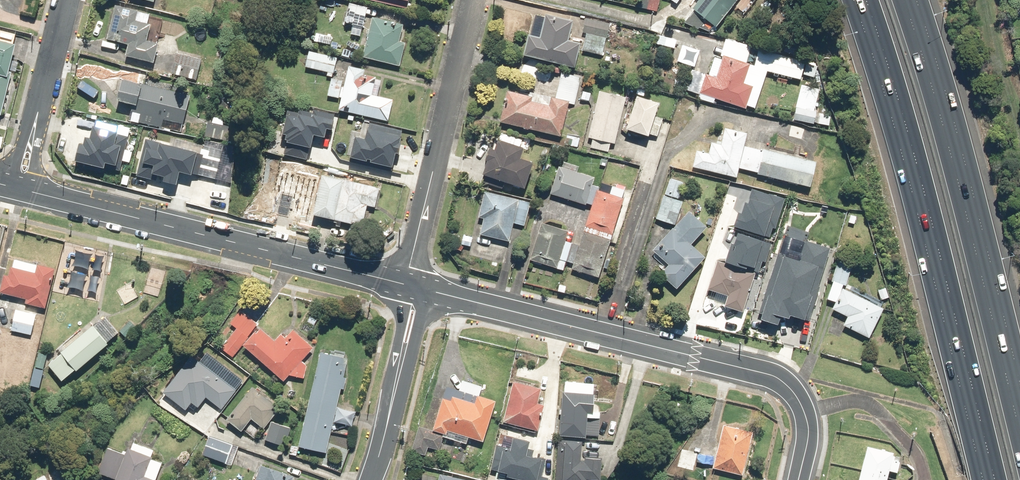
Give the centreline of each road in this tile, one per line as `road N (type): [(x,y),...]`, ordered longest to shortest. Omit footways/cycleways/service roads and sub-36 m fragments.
road 1 (motorway): [(995,479),(902,106),(867,0)]
road 2 (residential): [(413,285),(777,379),(806,415),(799,479)]
road 3 (motorway): [(904,0),(1019,435)]
road 4 (tertiary): [(28,190),(413,285)]
road 5 (residential): [(413,285),(414,249),(474,0)]

